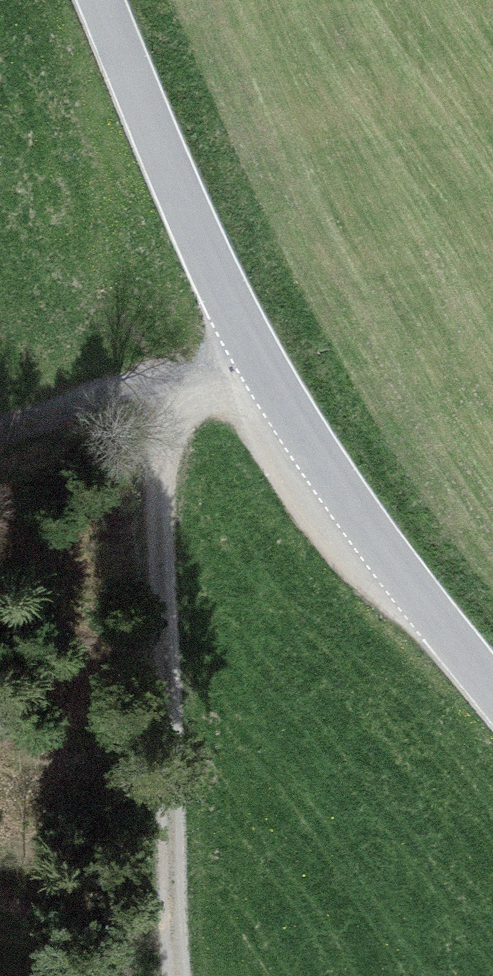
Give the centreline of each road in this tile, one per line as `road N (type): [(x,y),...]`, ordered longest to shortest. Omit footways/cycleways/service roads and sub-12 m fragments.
road 1 (tertiary): [(492,694),(277,382),(193,223),(103,0)]
road 2 (track): [(163,407),(170,927),(180,975)]
road 3 (track): [(277,382),(163,407),(0,428)]

